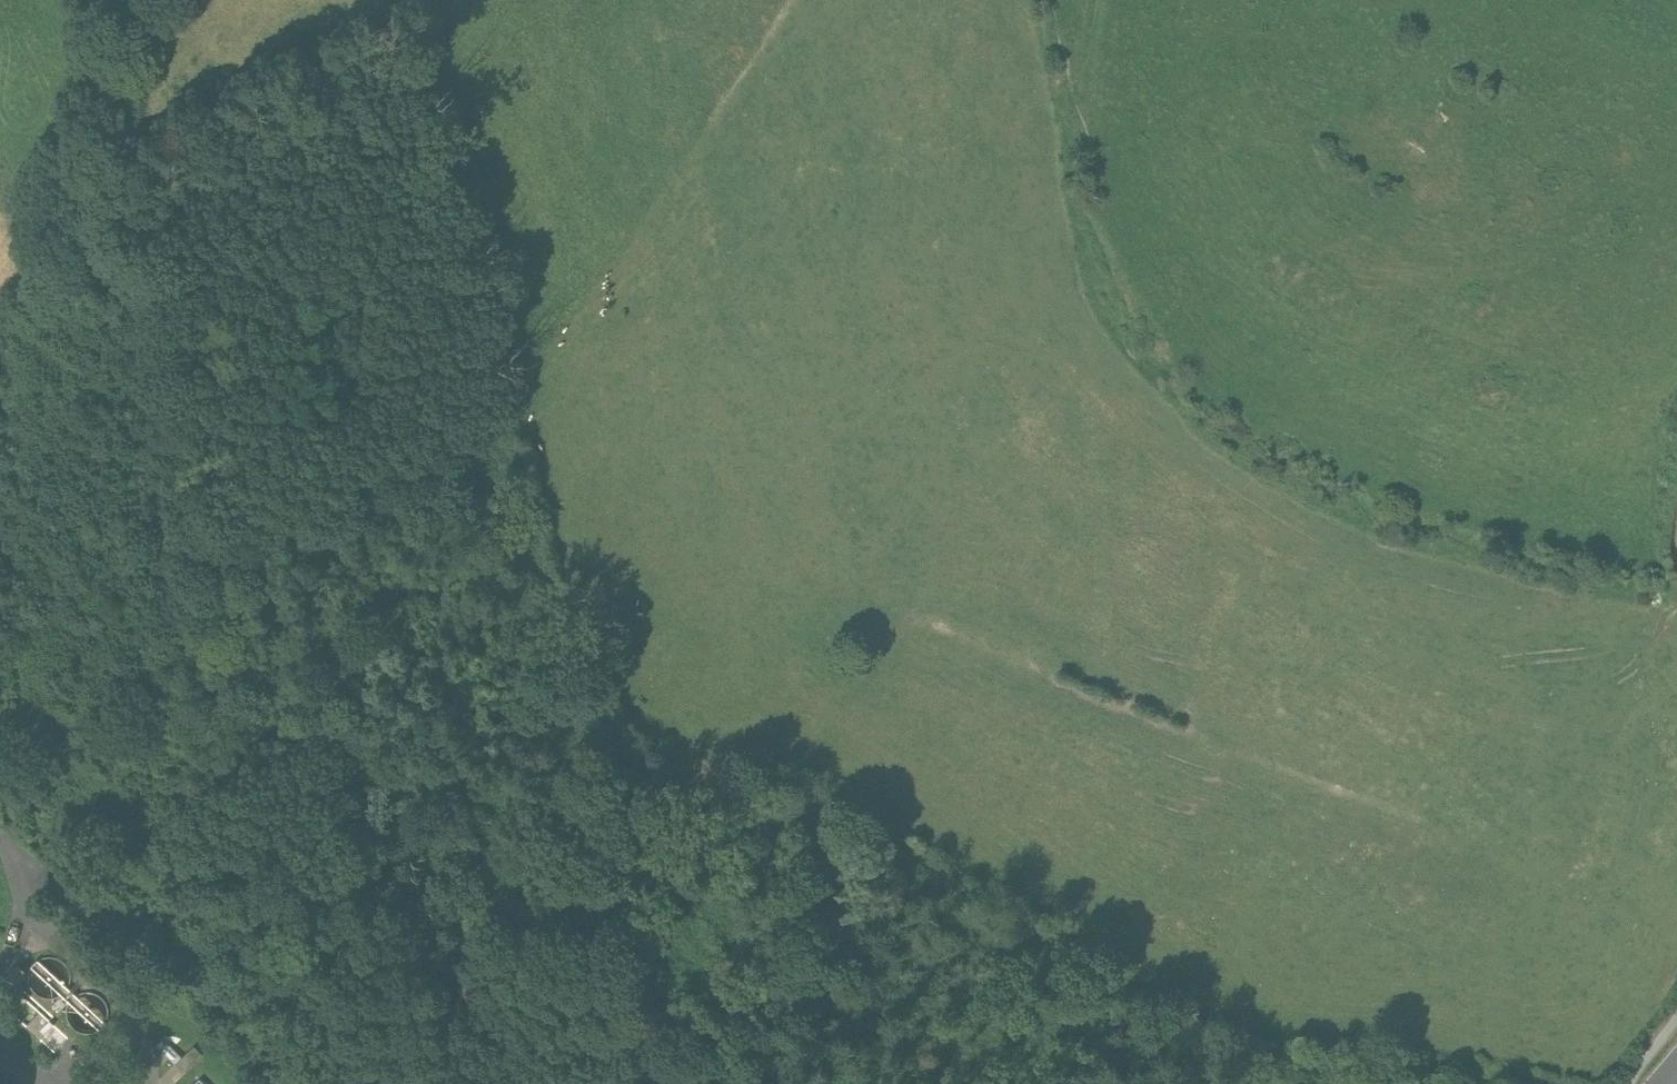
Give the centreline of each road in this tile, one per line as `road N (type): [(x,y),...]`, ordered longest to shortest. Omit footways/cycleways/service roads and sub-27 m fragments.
road 1 (track): [(1563,1083),(1527,1068),(1253,1056),(1162,1035),(612,845),(583,831),(528,776),(487,692)]
road 2 (track): [(136,0),(110,29),(41,190),(35,304),(0,358)]
road 3 (unclassified): [(59,884),(215,989),(263,1035),(294,1083)]

